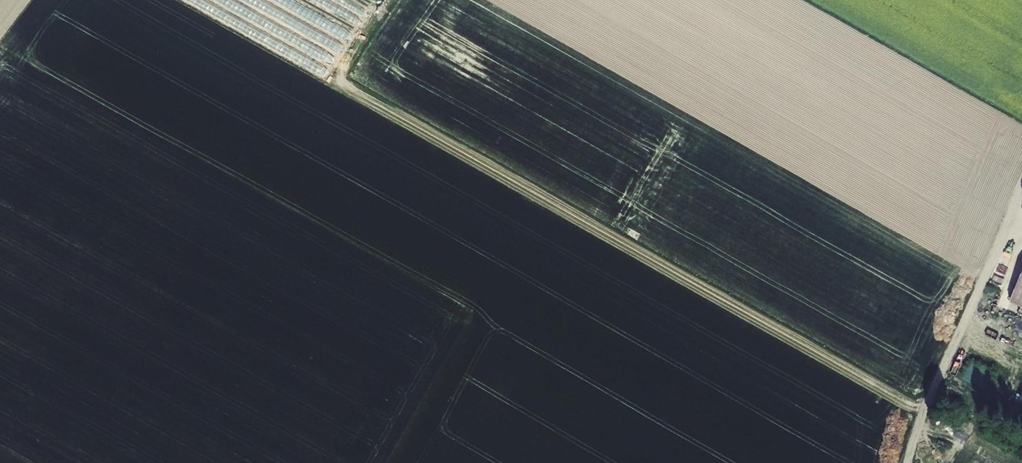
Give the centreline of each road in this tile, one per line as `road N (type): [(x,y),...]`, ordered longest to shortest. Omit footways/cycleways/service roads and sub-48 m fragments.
road 1 (unclassified): [(1021,195),(908,462)]
road 2 (track): [(816,0),(1021,117)]
road 3 (track): [(819,92),(970,183),(1010,223)]

